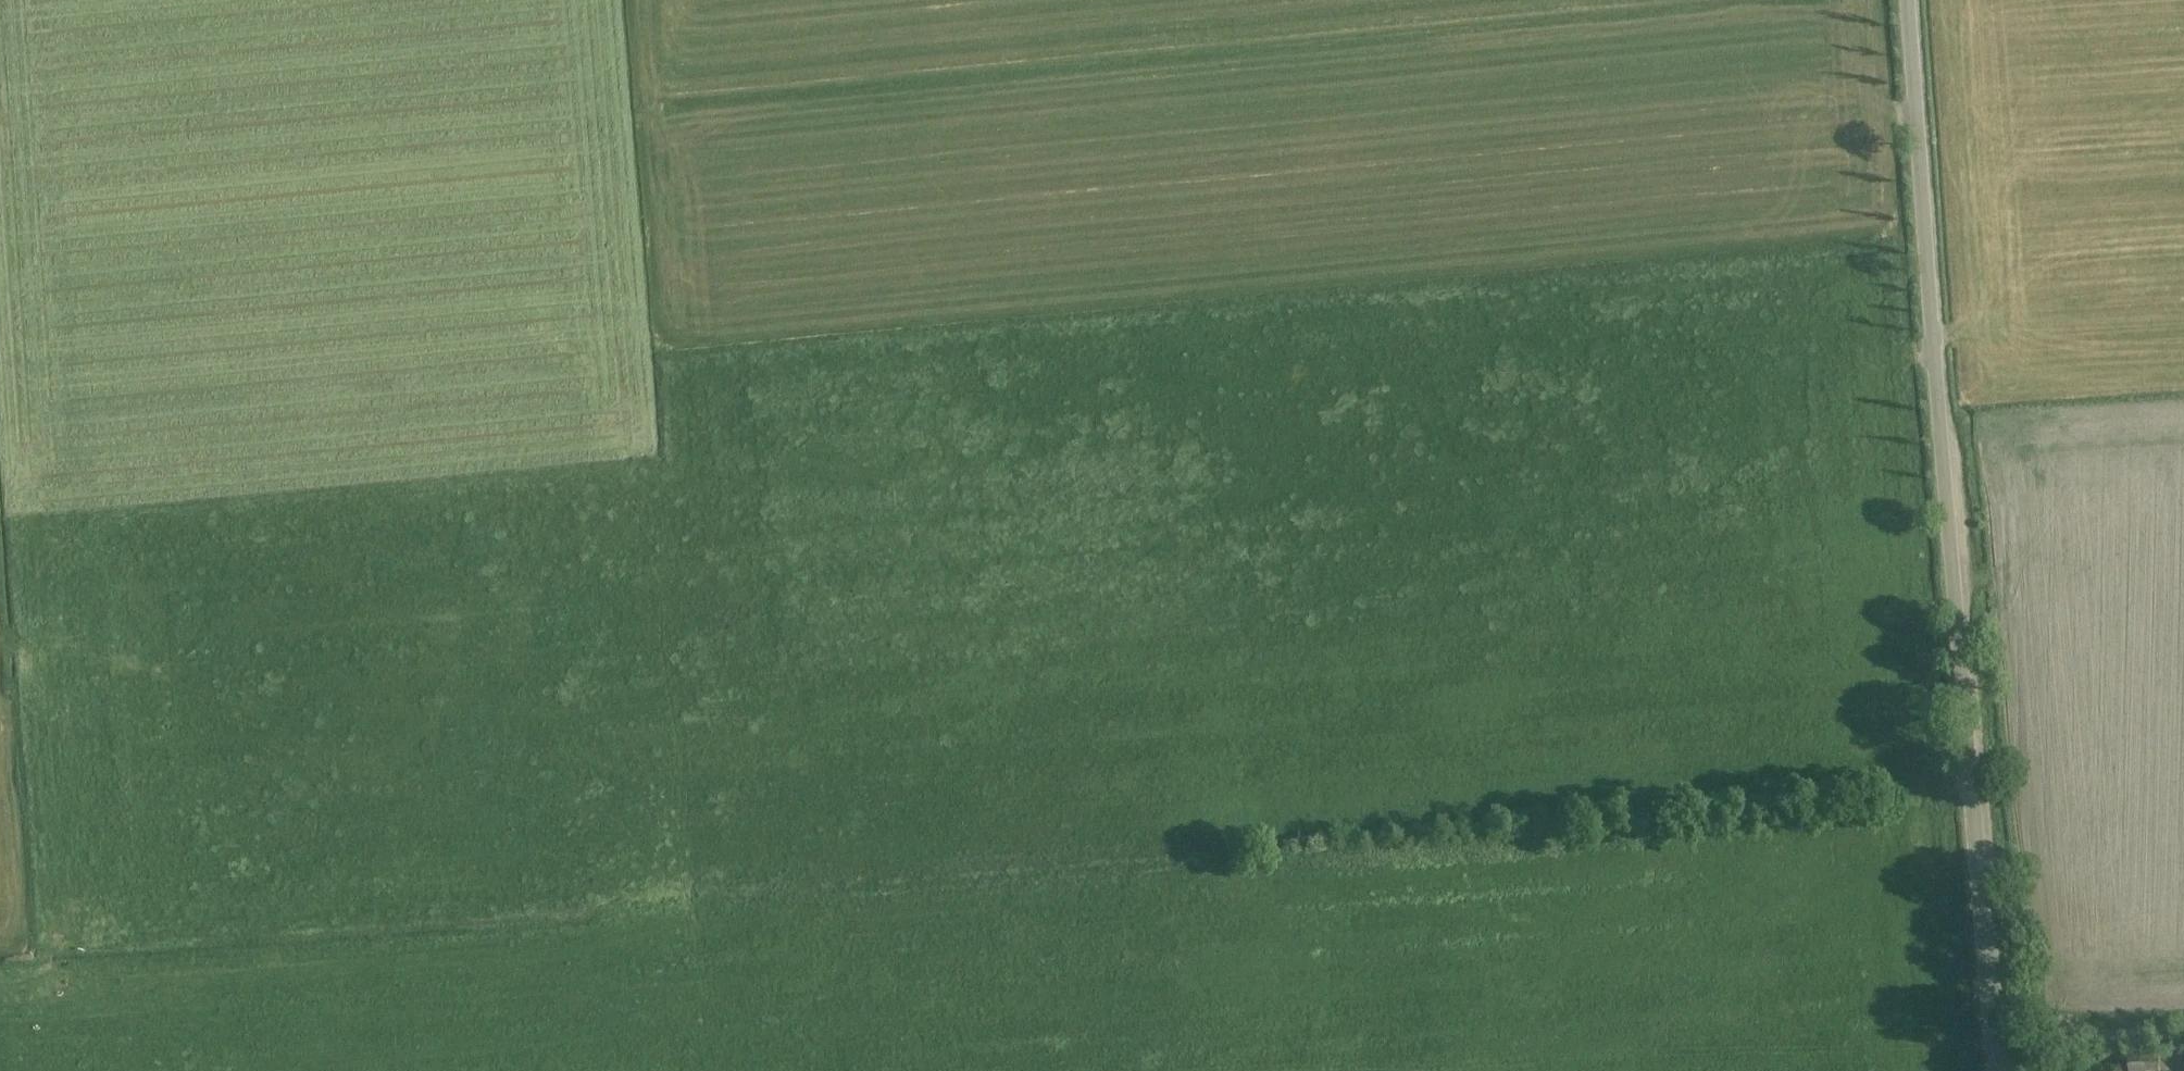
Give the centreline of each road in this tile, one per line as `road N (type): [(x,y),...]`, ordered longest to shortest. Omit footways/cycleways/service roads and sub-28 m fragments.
road 1 (unclassified): [(1996,1070),(1909,0)]

